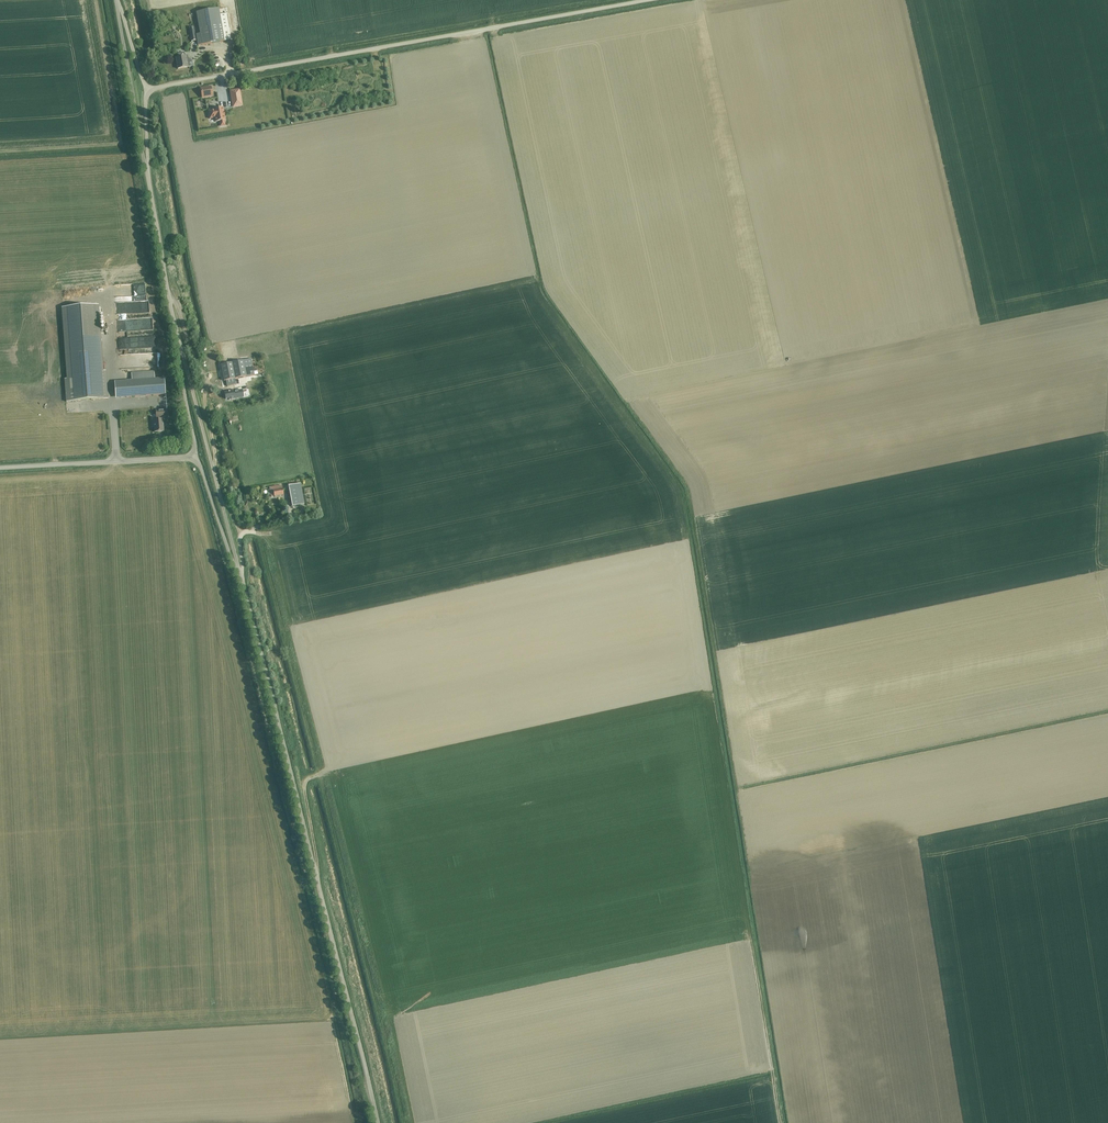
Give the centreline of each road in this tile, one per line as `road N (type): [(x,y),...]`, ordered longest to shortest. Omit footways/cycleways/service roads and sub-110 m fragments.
road 1 (tertiary): [(379,1122),(240,573)]
road 2 (unclassified): [(149,88),(649,0)]
road 3 (tertiary): [(240,573),(179,341)]
road 4 (unclassified): [(0,468),(193,456)]
road 5 (track): [(213,469),(206,383),(168,294)]
road 6 (tertiary): [(149,179),(118,0)]
road 7 (tertiary): [(179,341),(149,179)]
road 8 (unclassified): [(240,573),(193,456)]

